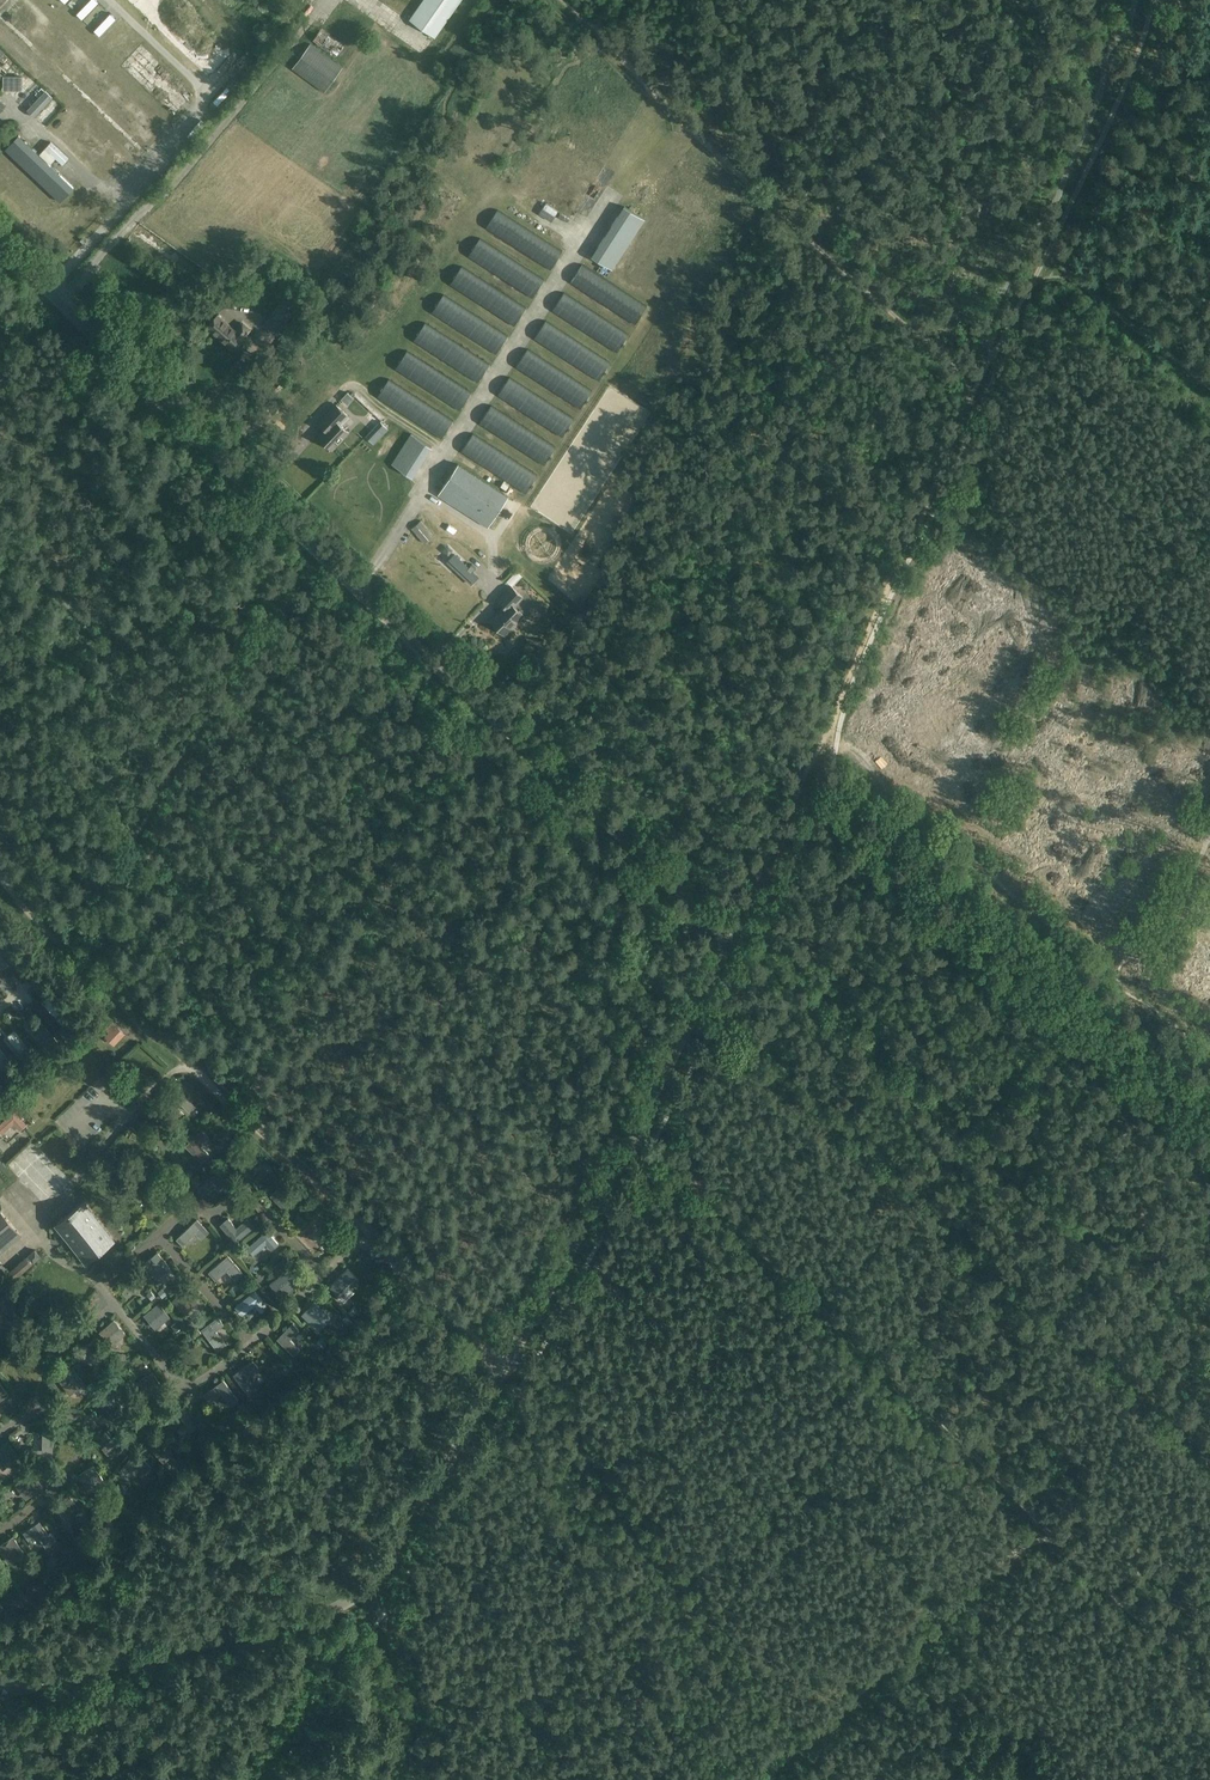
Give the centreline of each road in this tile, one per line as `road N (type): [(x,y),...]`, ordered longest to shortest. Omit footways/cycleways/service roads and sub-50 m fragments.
road 1 (unclassified): [(12,1691),(302,1619),(372,1582),(509,1359),(731,938),(0,241)]
road 2 (track): [(1044,258),(966,399),(738,920)]
road 3 (track): [(789,800),(814,813),(1209,1151)]
road 4 (track): [(505,1365),(197,1071)]
road 5 (track): [(197,1071),(170,1072),(42,1225)]
road 6 (track): [(1044,258),(1209,395)]
road 7 (track): [(1116,108),(1044,258)]
road 8 (track): [(411,1779),(391,1639),(380,1619)]

